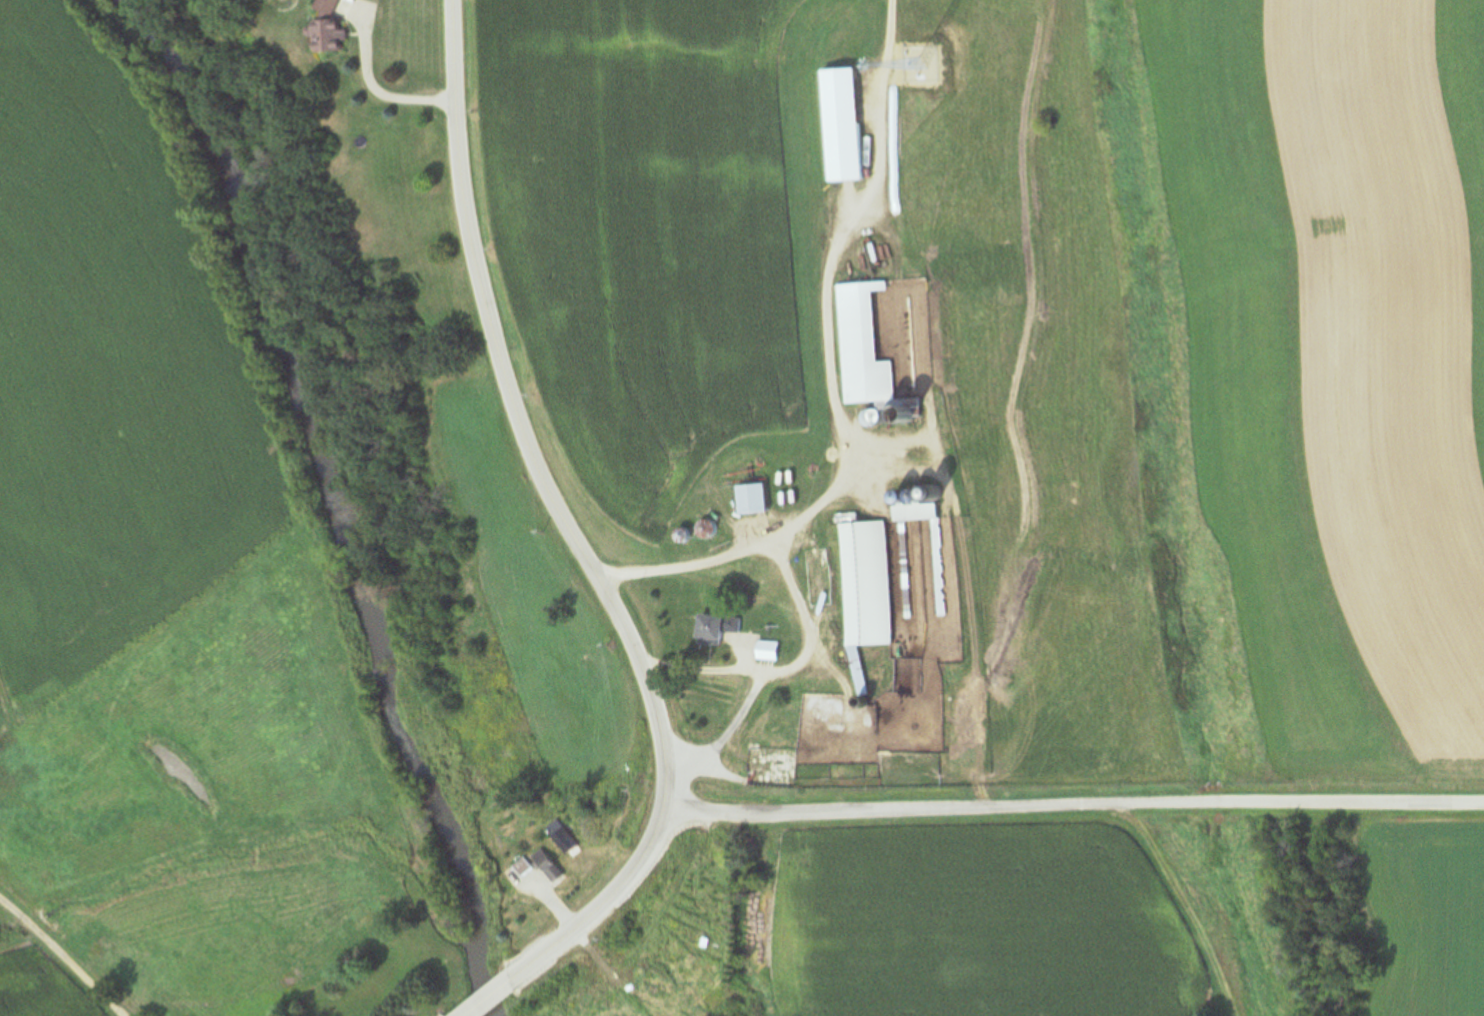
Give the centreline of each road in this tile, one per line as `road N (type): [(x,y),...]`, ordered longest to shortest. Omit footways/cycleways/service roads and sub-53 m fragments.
road 1 (secondary): [(665,813),(662,750),(645,683),(549,503),(508,401),(464,221),(449,0)]
road 2 (tertiary): [(1483,802),(665,813)]
road 3 (secondary): [(505,979),(627,878),(665,813)]
road 4 (residential): [(126,1015),(0,903)]

